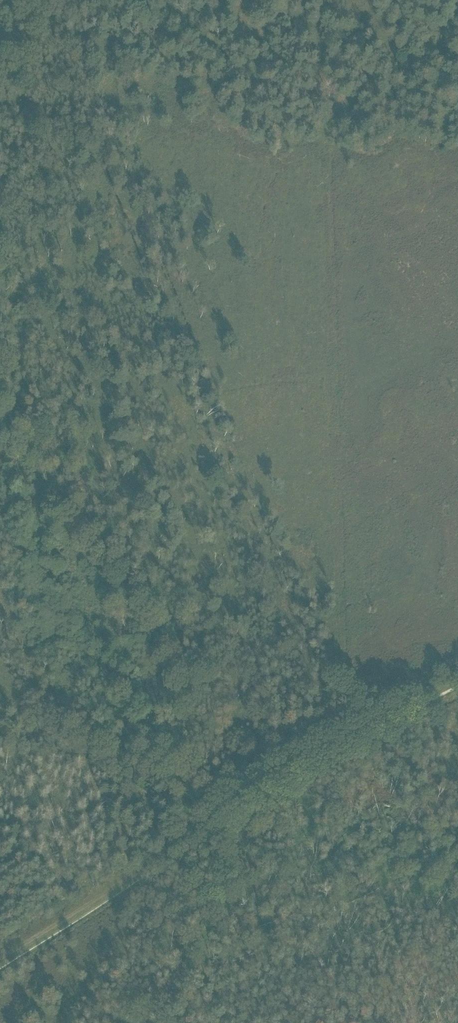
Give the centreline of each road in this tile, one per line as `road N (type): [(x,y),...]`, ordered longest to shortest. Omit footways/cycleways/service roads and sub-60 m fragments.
road 1 (track): [(0,958),(358,735),(457,683)]

